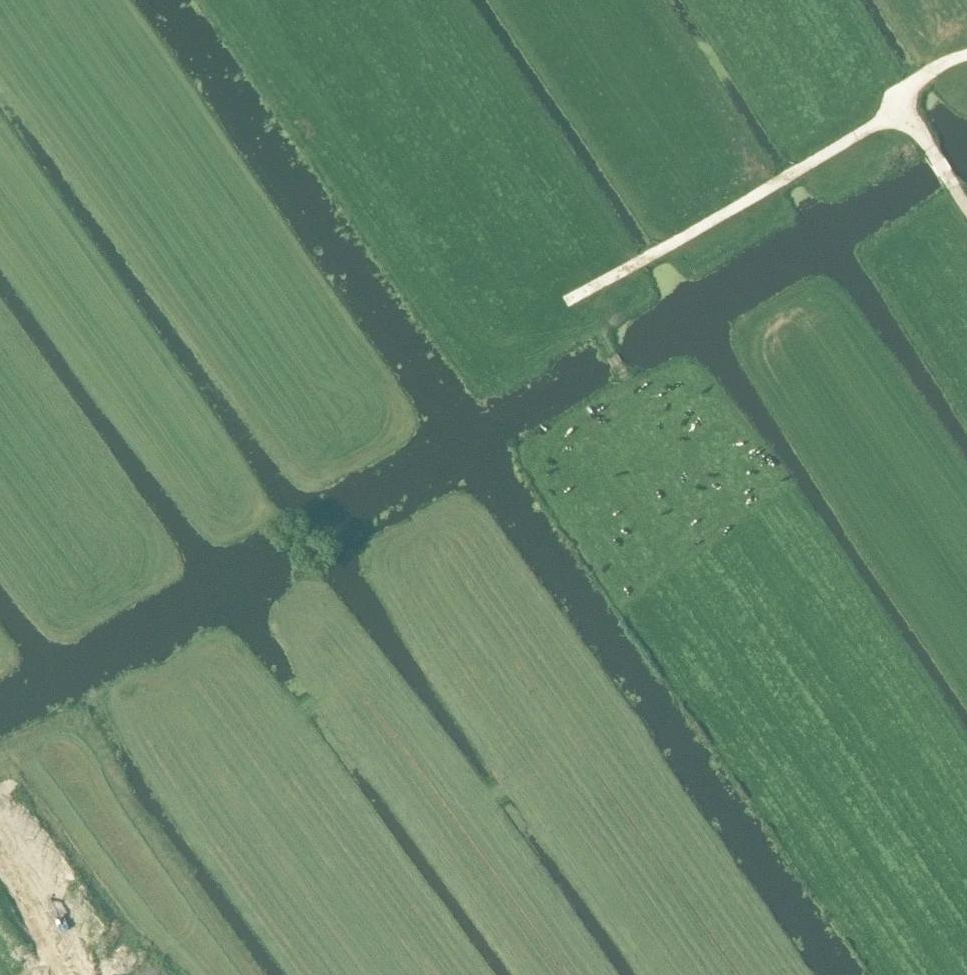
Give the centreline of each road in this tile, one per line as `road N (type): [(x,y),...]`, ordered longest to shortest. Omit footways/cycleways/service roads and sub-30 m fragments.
road 1 (track): [(966,208),(915,123),(890,118),(565,303)]

